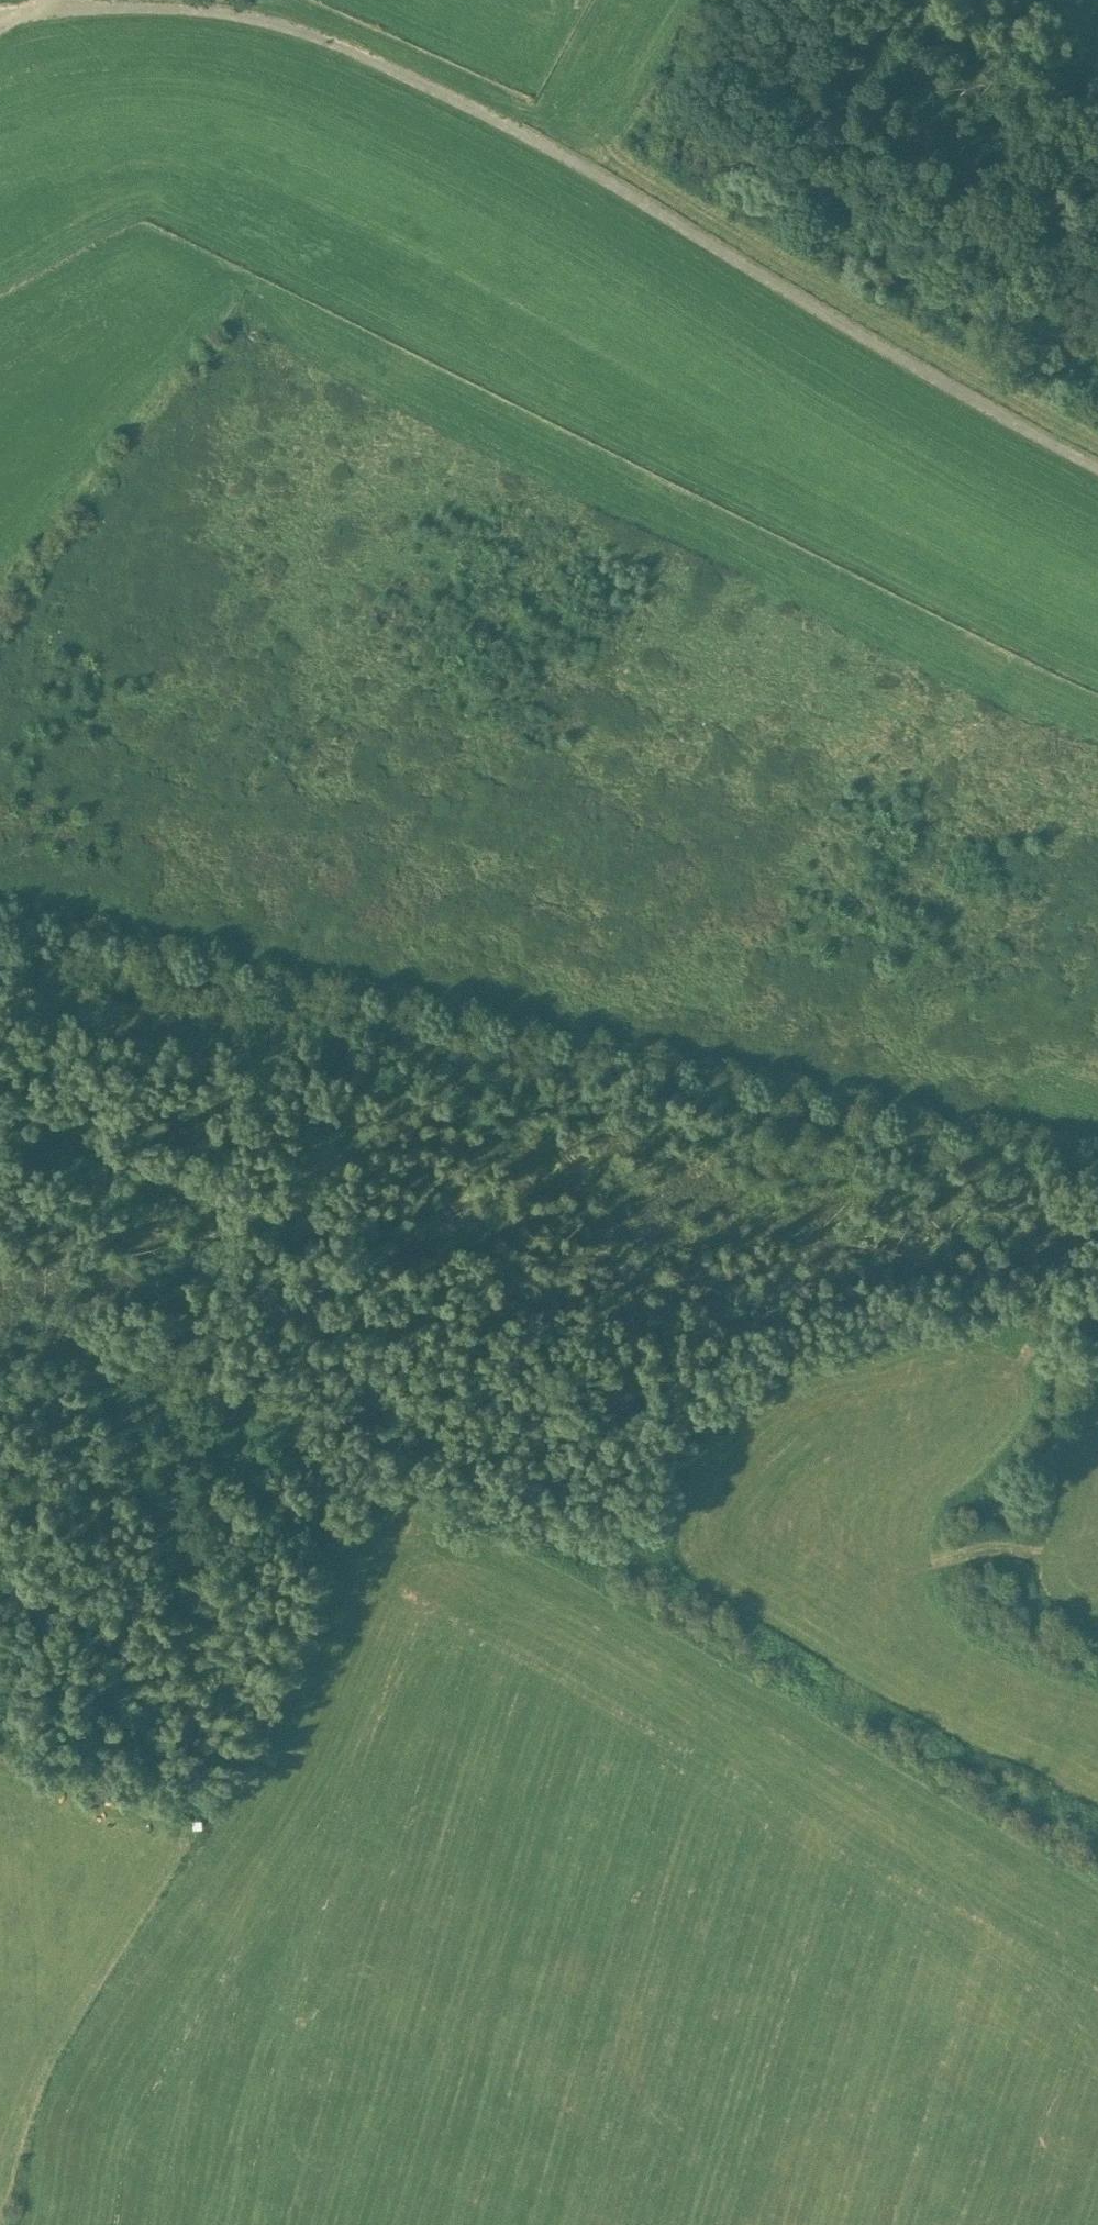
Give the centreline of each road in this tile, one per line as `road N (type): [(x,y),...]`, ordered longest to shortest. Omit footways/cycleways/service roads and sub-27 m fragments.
road 1 (track): [(0,12),(196,8),(277,21),(482,112),(1097,466)]

